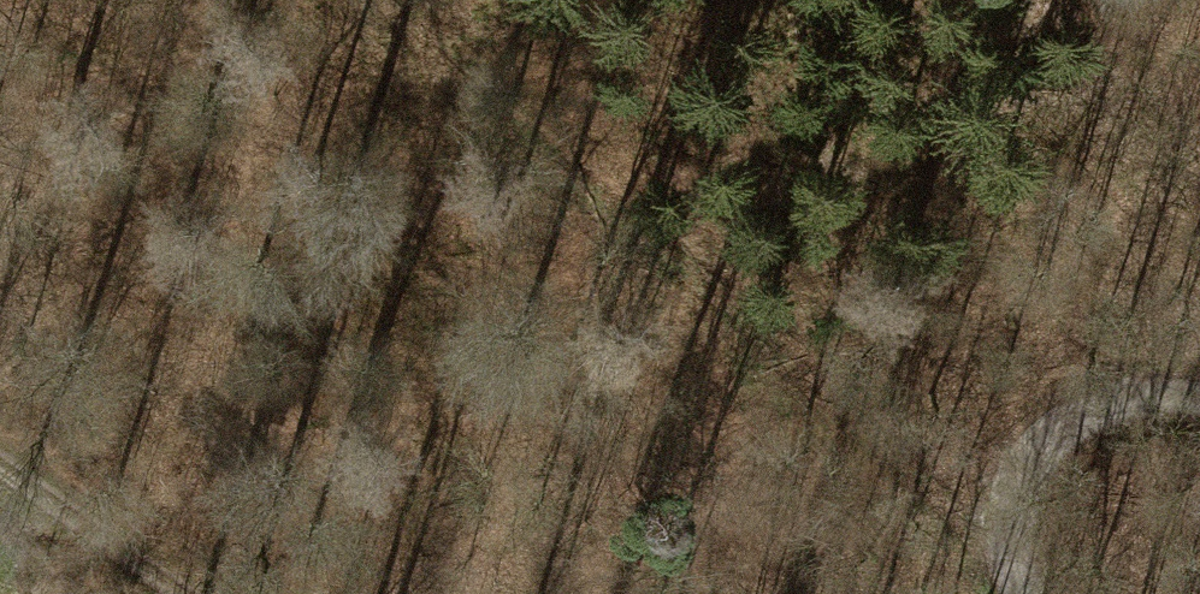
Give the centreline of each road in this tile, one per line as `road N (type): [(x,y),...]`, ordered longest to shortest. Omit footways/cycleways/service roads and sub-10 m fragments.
road 1 (track): [(1007,524),(933,484),(711,283),(455,83),(391,0)]
road 2 (track): [(1025,593),(1007,524),(1009,489),(1027,453),(1067,421),(1119,401),(1199,394)]
road 3 (track): [(174,593),(0,470)]

